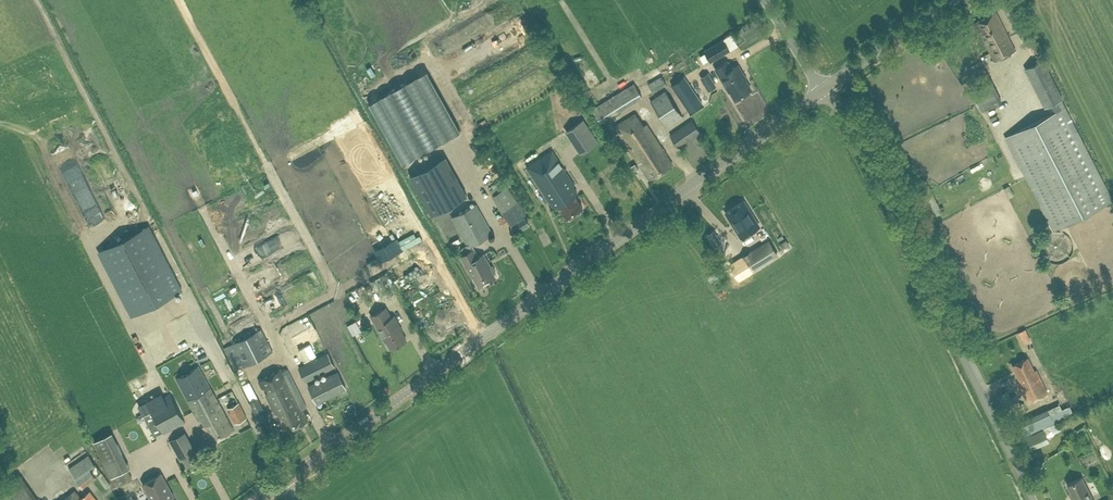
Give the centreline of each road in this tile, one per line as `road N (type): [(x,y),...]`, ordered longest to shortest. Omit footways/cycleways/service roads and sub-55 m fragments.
road 1 (tertiary): [(286,480),(821,90)]
road 2 (unclassified): [(1033,499),(830,84)]
road 3 (tertiary): [(830,84),(945,0)]

